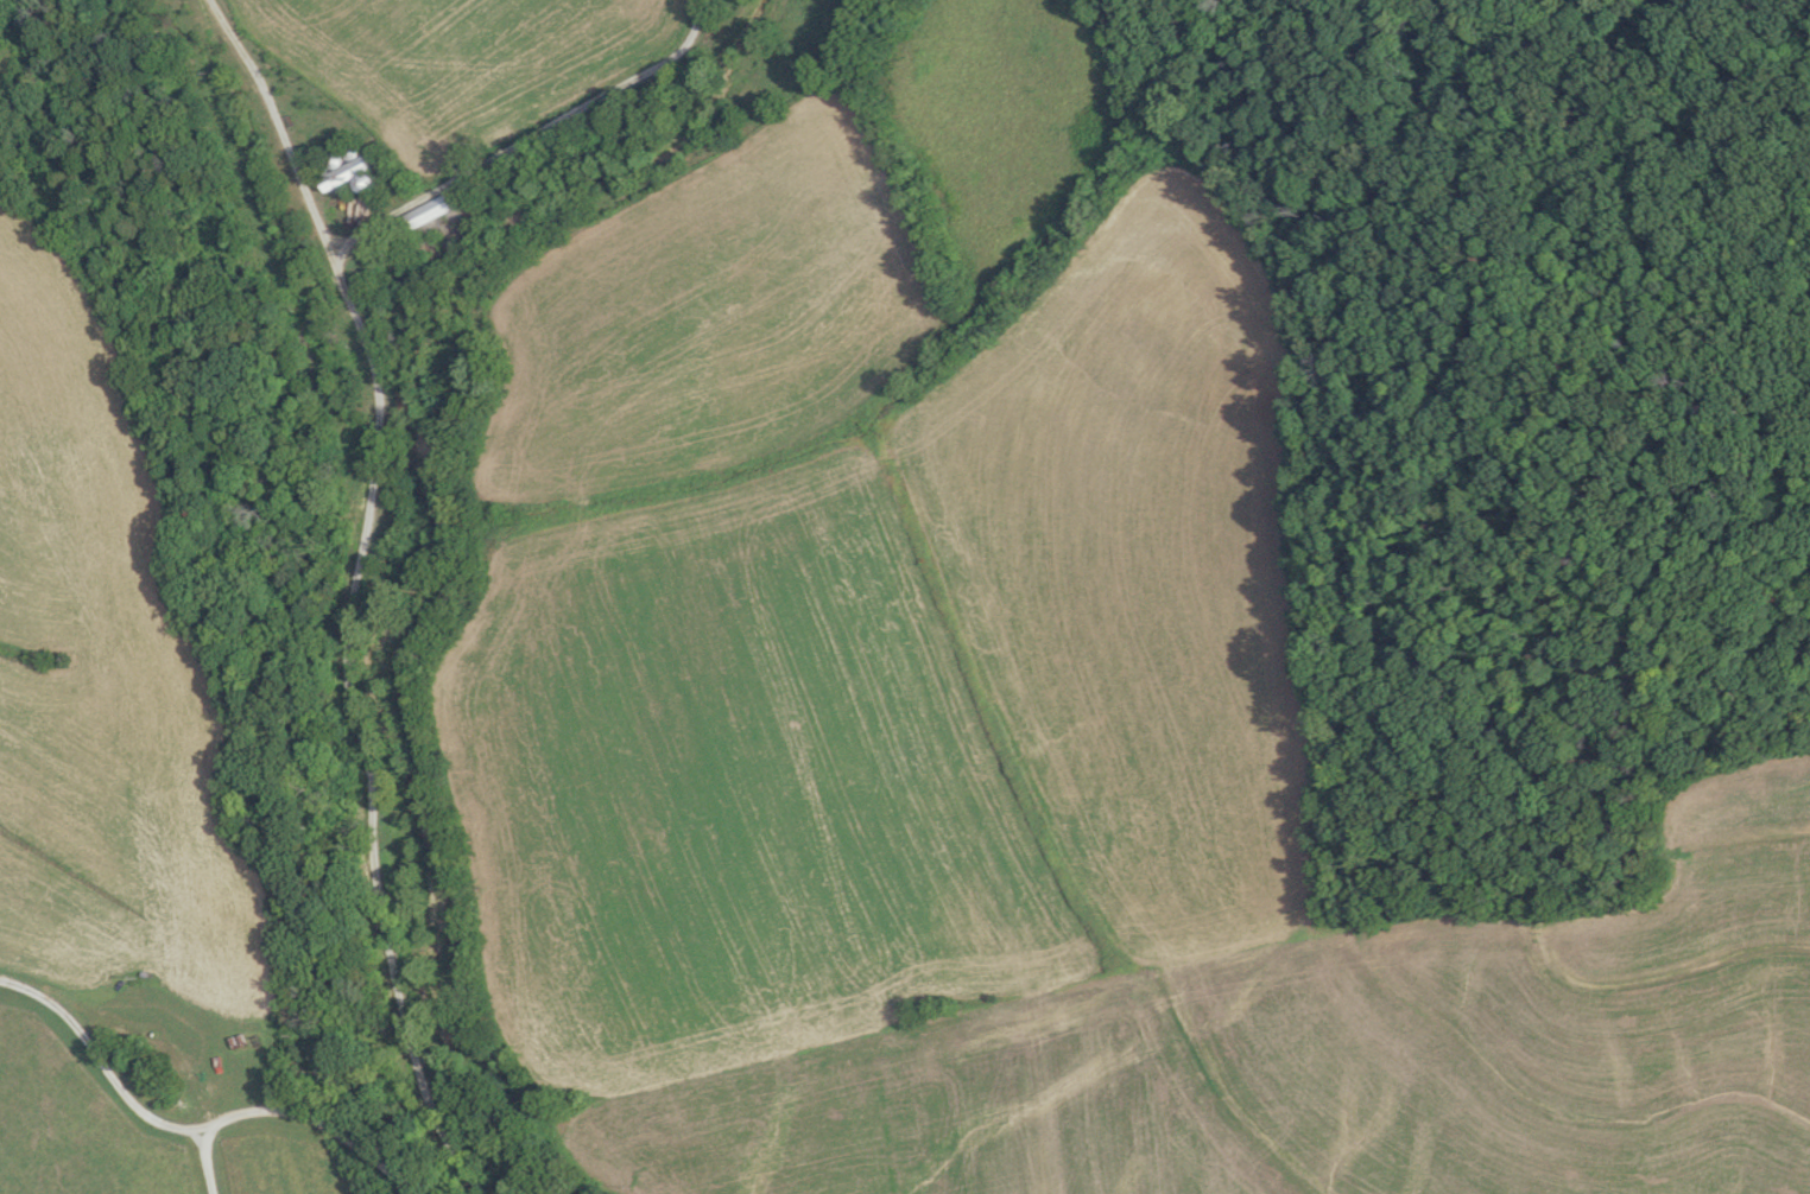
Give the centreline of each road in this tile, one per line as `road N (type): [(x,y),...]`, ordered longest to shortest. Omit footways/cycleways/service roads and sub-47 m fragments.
road 1 (residential): [(478,1193),(429,1129),(362,863),(369,789),(342,690),(380,412),(368,354),(329,258)]

